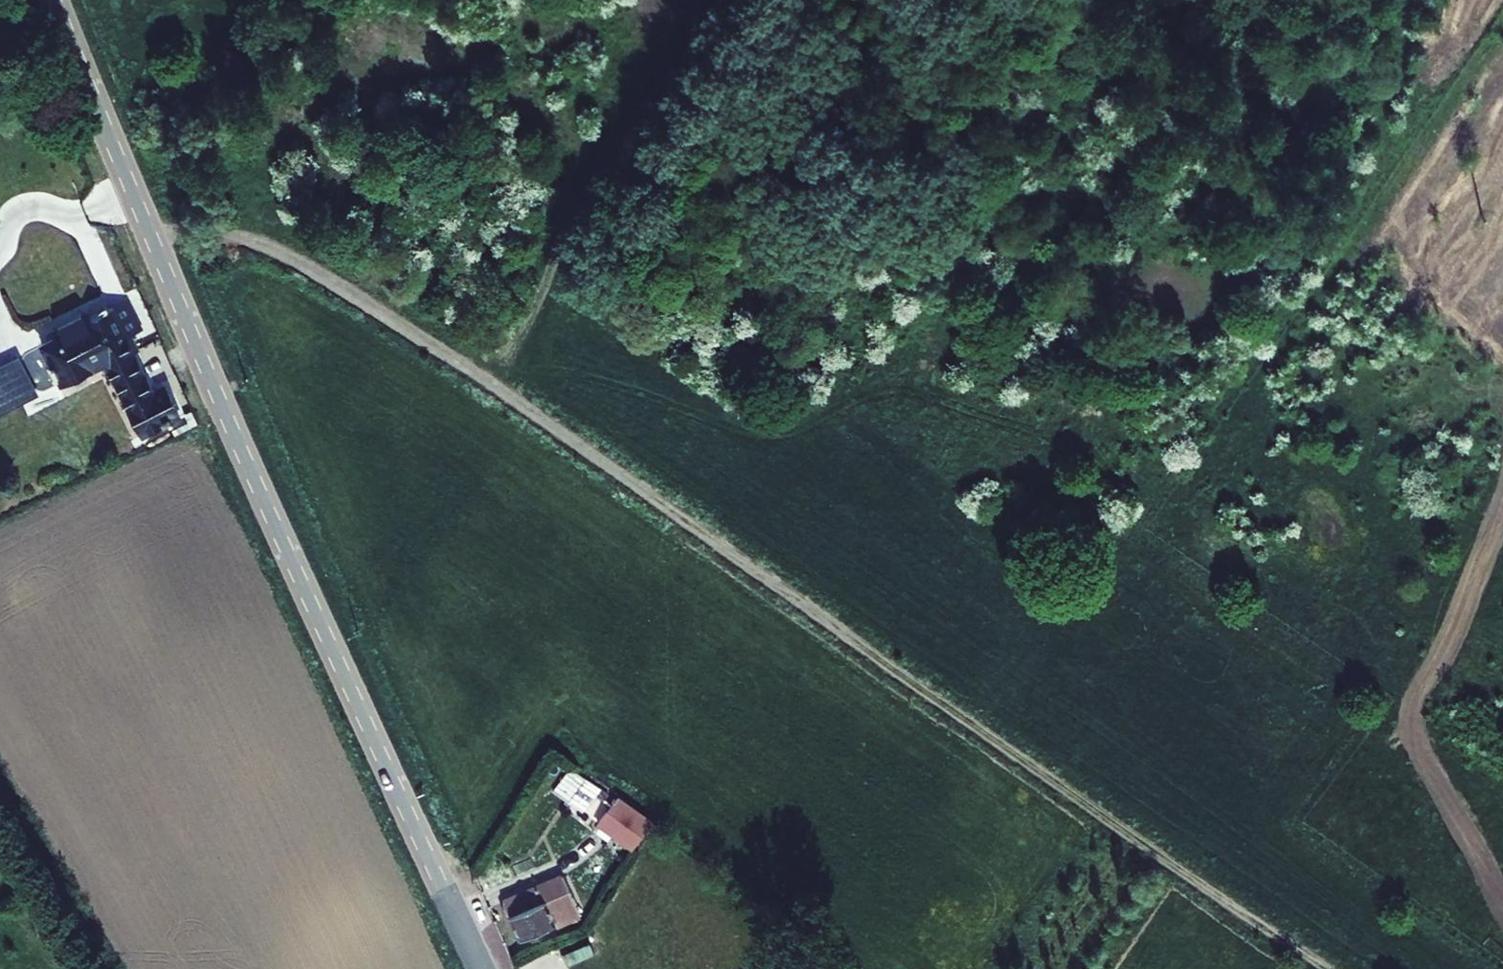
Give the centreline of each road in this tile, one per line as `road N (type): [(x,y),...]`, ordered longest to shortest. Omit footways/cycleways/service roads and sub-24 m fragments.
road 1 (track): [(147,229),(239,238),(345,291),(515,399),(1324,968)]
road 2 (tertiary): [(53,0),(228,420),(480,968)]

